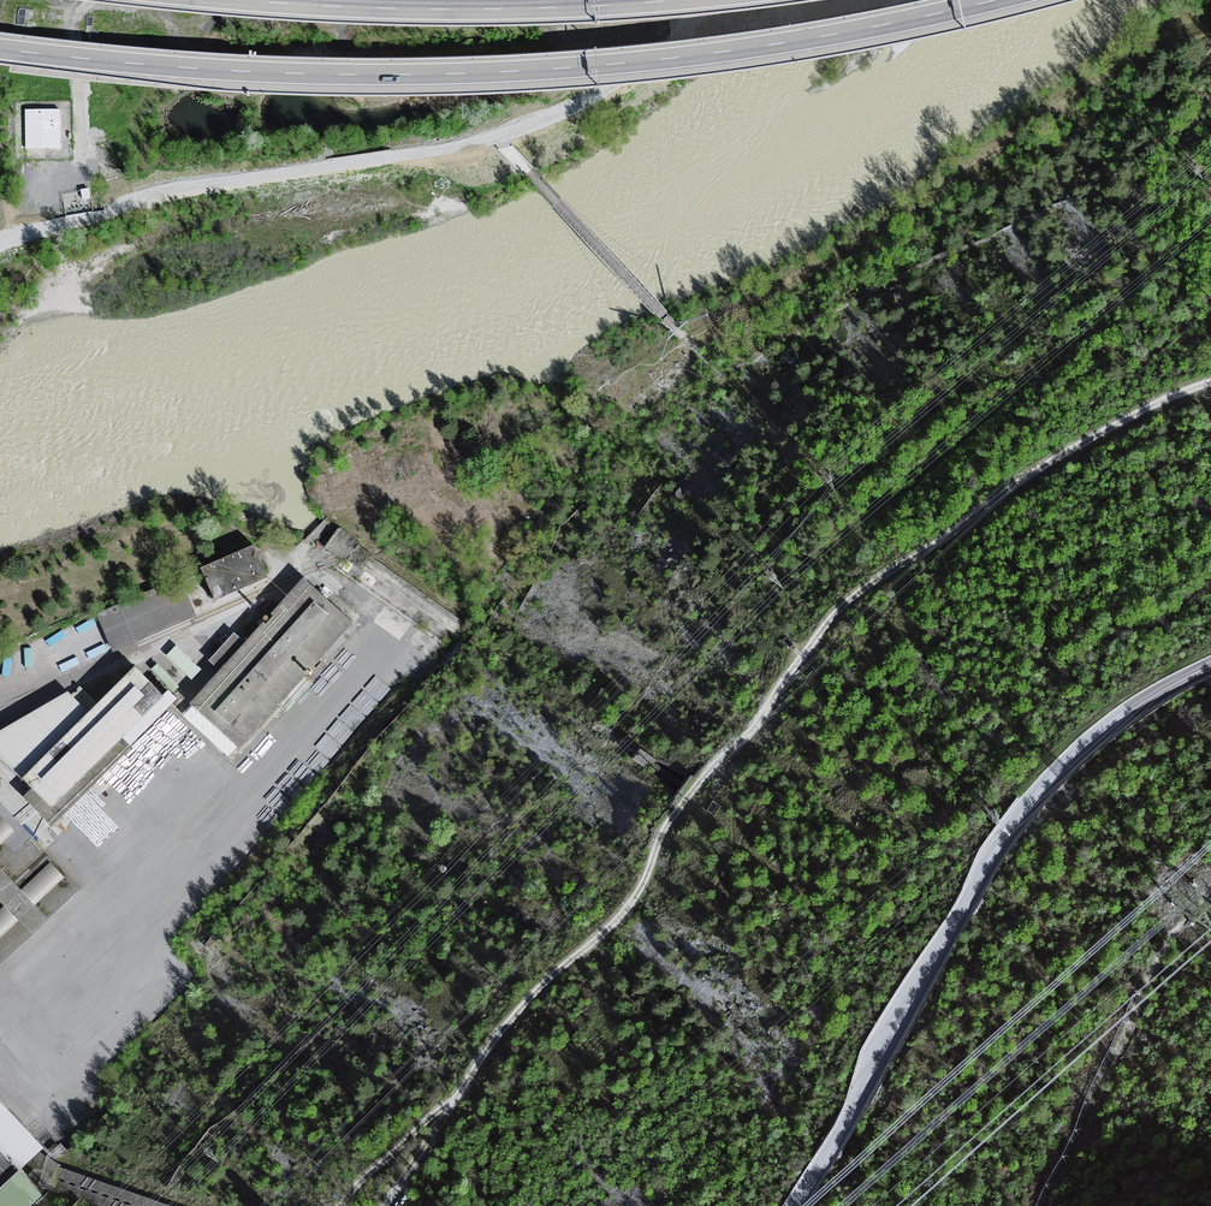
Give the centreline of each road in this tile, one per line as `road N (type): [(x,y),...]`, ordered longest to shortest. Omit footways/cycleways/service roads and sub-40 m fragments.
road 1 (track): [(1210,382),(1074,445),(833,613),(748,732),(663,830),(639,894),(496,1037),(386,1205)]
road 2 (motorway): [(0,48),(199,69),(457,74),(671,58),(995,0)]
road 3 (secondary): [(1210,665),(1108,727),(1021,814),(795,1205)]
road 4 (motorway): [(676,0),(436,9),(241,0)]
road 5 (track): [(339,1205),(451,1102)]

